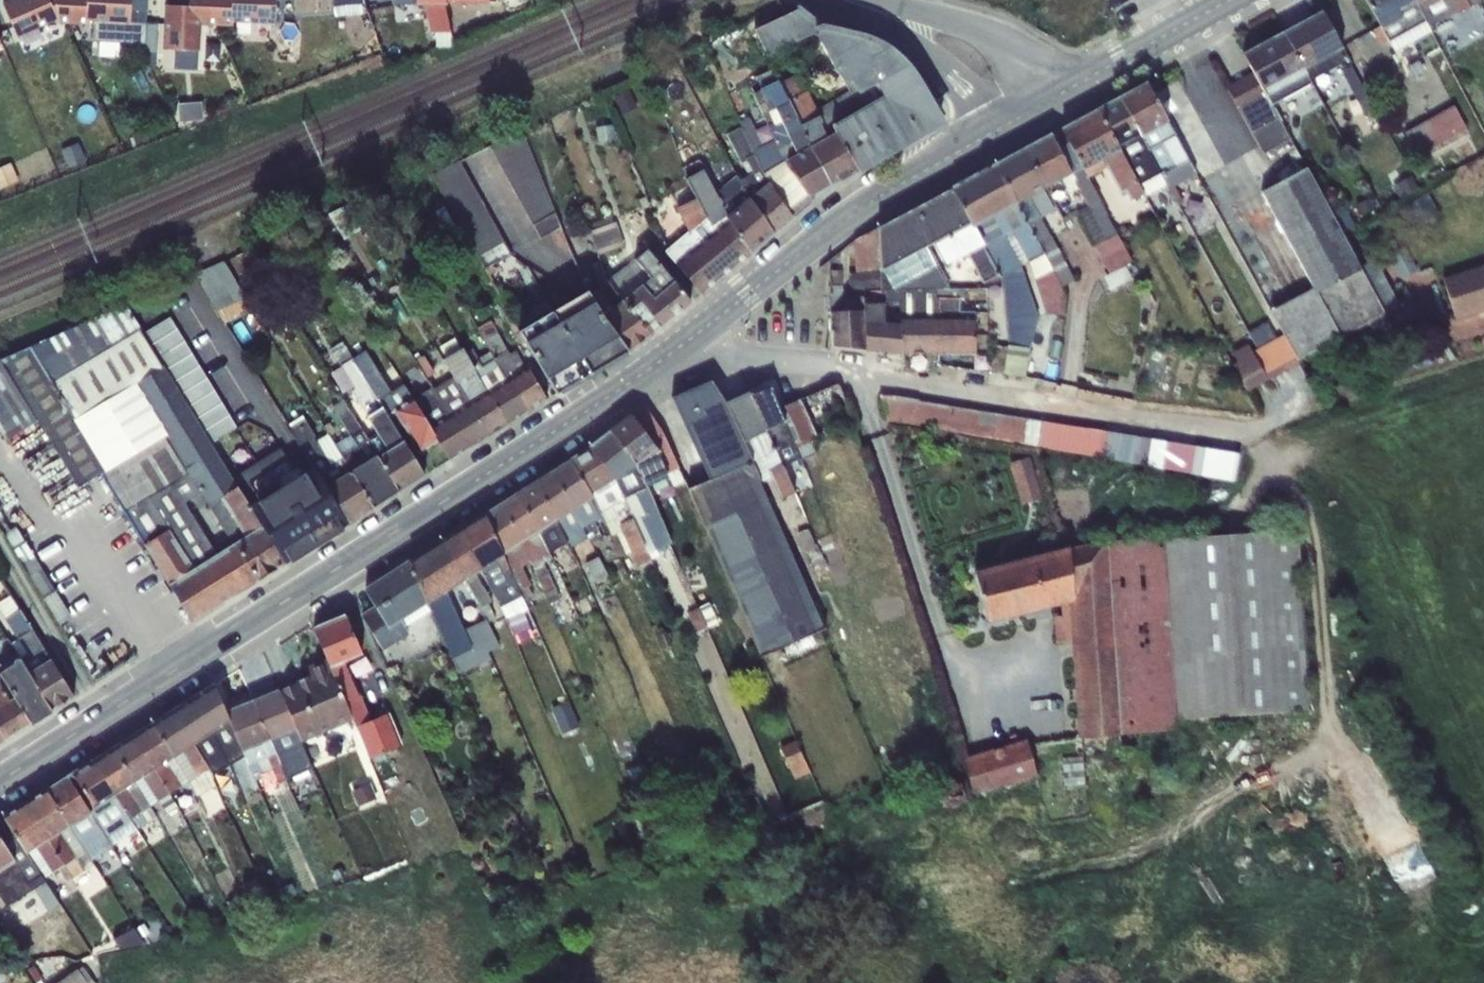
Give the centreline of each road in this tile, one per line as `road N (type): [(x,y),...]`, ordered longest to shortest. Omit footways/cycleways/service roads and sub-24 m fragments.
road 1 (secondary): [(678,348),(0,790)]
road 2 (unclassified): [(678,348),(1254,427)]
road 3 (secondary): [(1005,125),(842,221),(678,348)]
road 4 (secondary): [(1228,0),(1051,95)]
road 5 (tertiary): [(876,13),(963,29),(1014,58),(1051,95)]
road 6 (tertiary): [(1005,125),(978,89),(876,13)]

